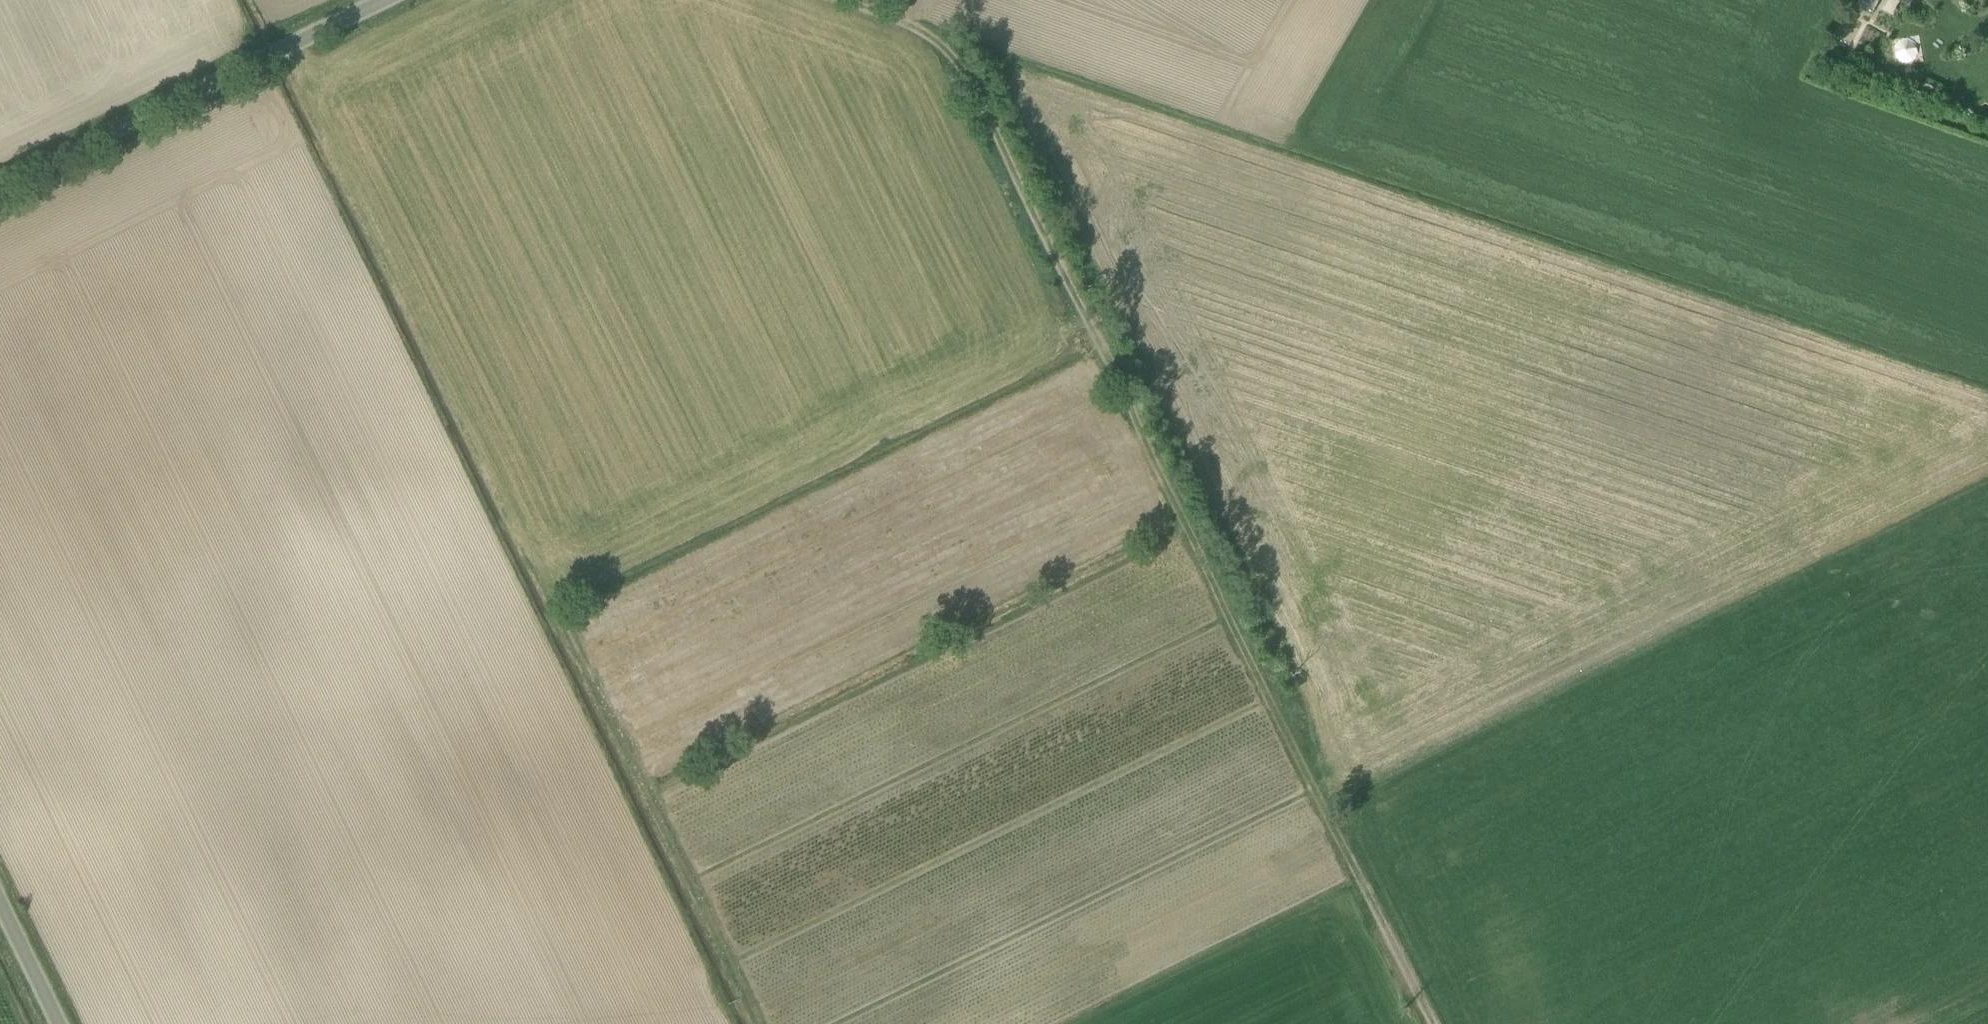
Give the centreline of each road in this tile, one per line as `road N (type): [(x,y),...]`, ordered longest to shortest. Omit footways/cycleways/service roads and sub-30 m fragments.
road 1 (track): [(1425,1023),(938,33),(850,0)]
road 2 (unclassified): [(0,193),(387,0)]
road 3 (unclassified): [(55,1023),(0,912)]

